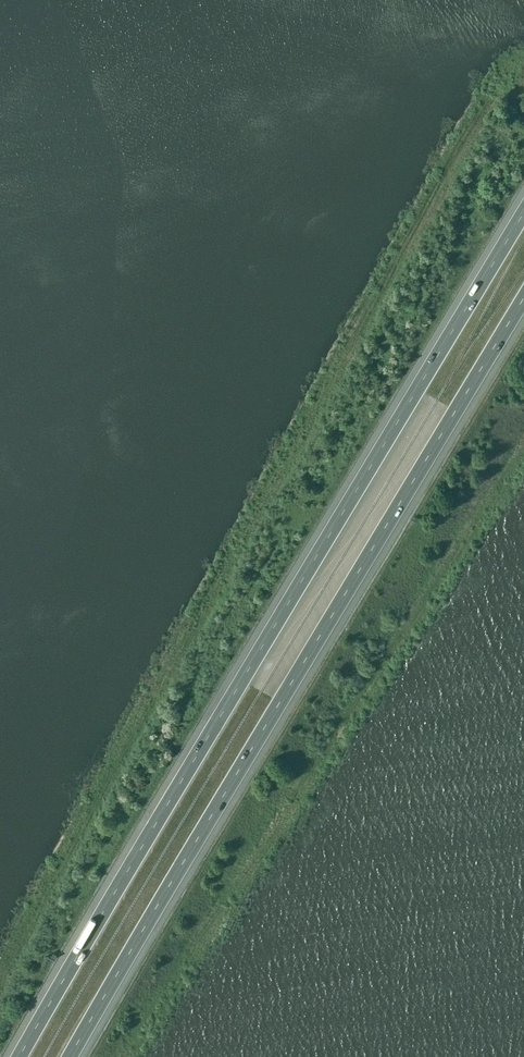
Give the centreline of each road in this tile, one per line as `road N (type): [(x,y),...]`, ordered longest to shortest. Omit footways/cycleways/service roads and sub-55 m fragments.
road 1 (motorway): [(523,211),(19,1056)]
road 2 (motorway): [(69,1056),(523,297)]

